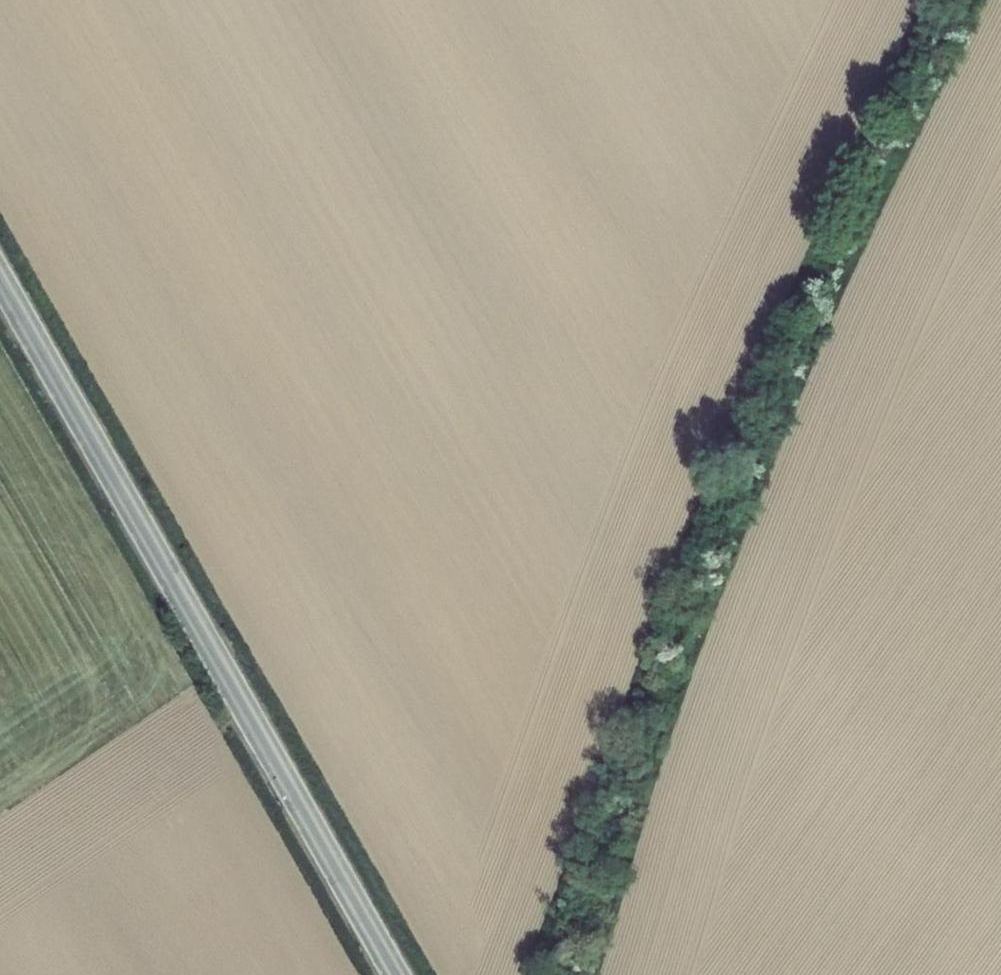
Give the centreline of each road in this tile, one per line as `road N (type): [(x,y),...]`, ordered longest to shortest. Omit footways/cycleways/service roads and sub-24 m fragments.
road 1 (tertiary): [(393,974),(0,278)]

